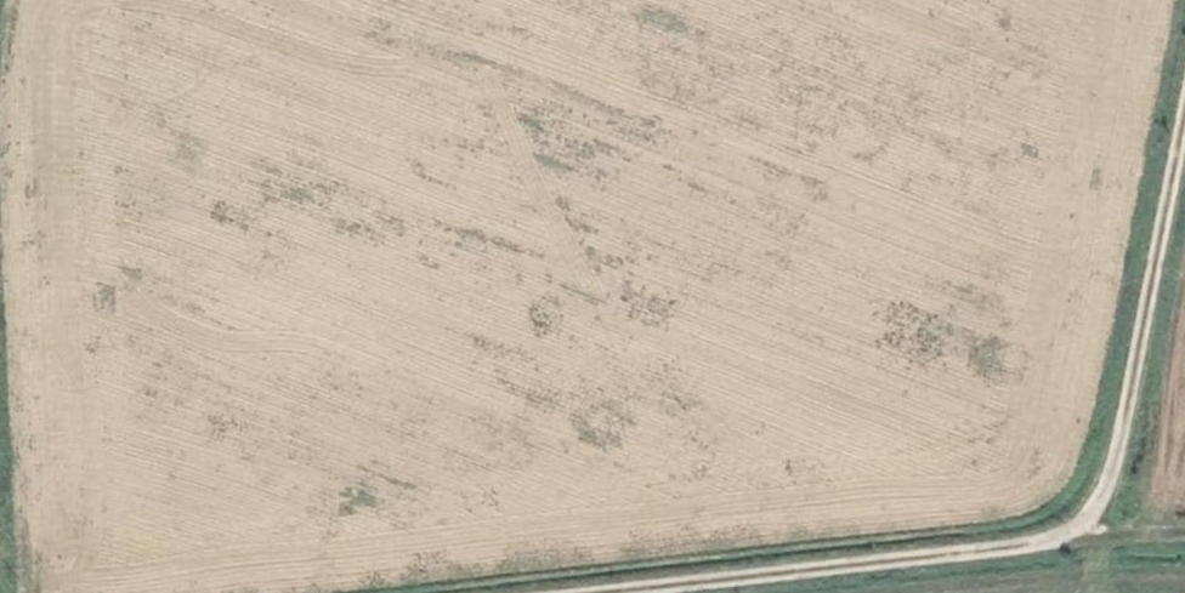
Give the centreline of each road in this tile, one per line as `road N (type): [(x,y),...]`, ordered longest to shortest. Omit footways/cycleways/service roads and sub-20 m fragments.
road 1 (track): [(1184,110),(1125,416),(1105,489),(1079,524),(1040,545),(612,592)]

